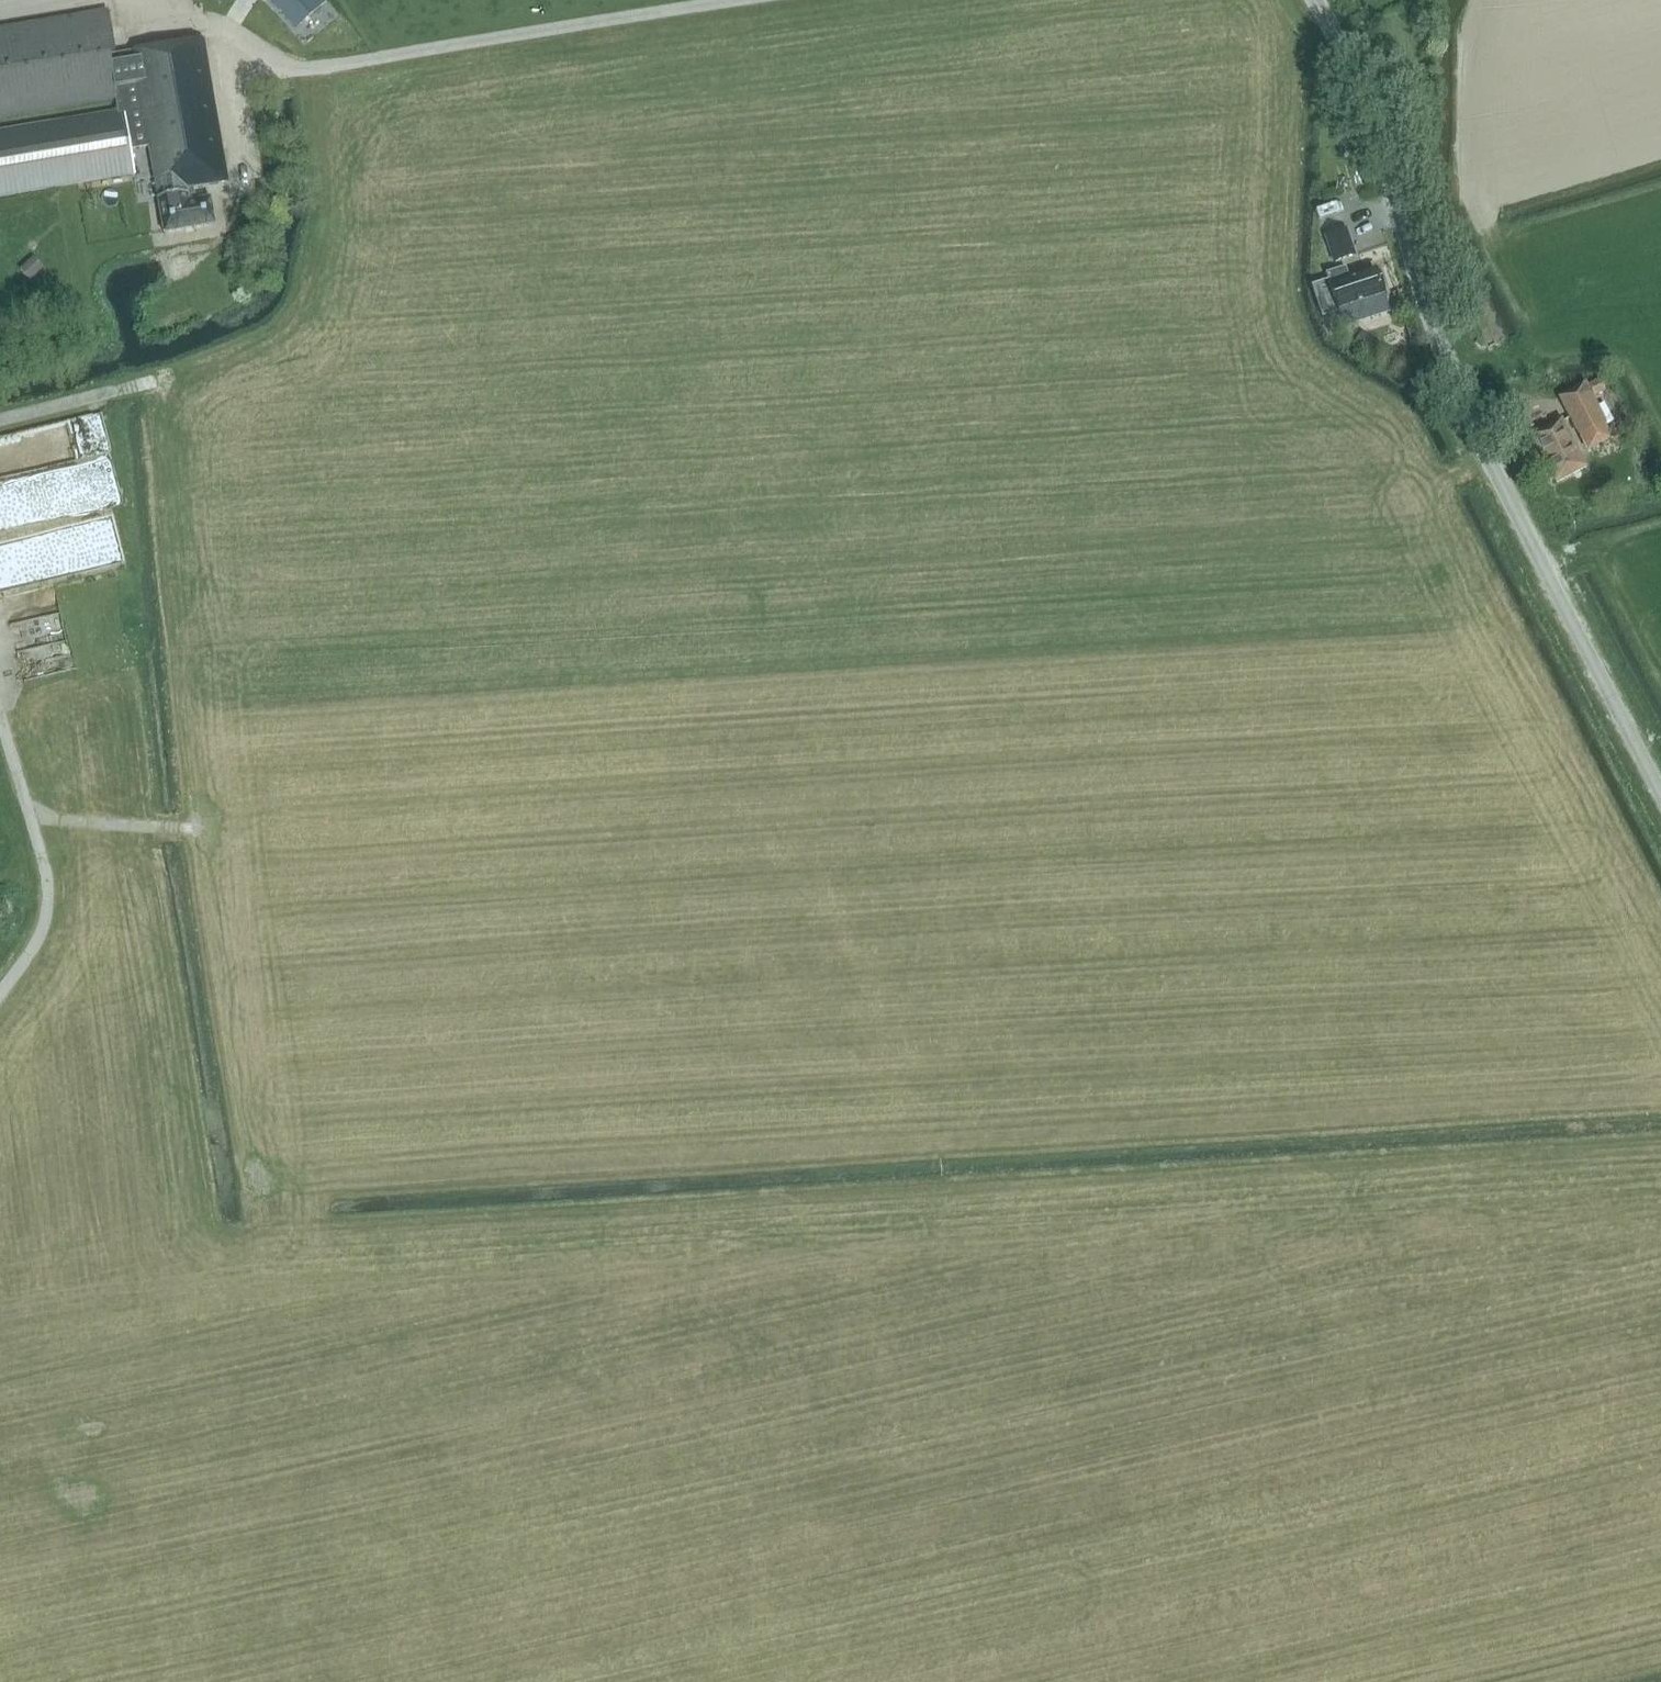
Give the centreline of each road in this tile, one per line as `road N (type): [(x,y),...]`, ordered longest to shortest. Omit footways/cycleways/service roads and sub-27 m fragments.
road 1 (unclassified): [(1660,796),(1458,390),(1424,306),(1375,130),(1316,0)]
road 2 (unclassified): [(728,0),(307,67)]

